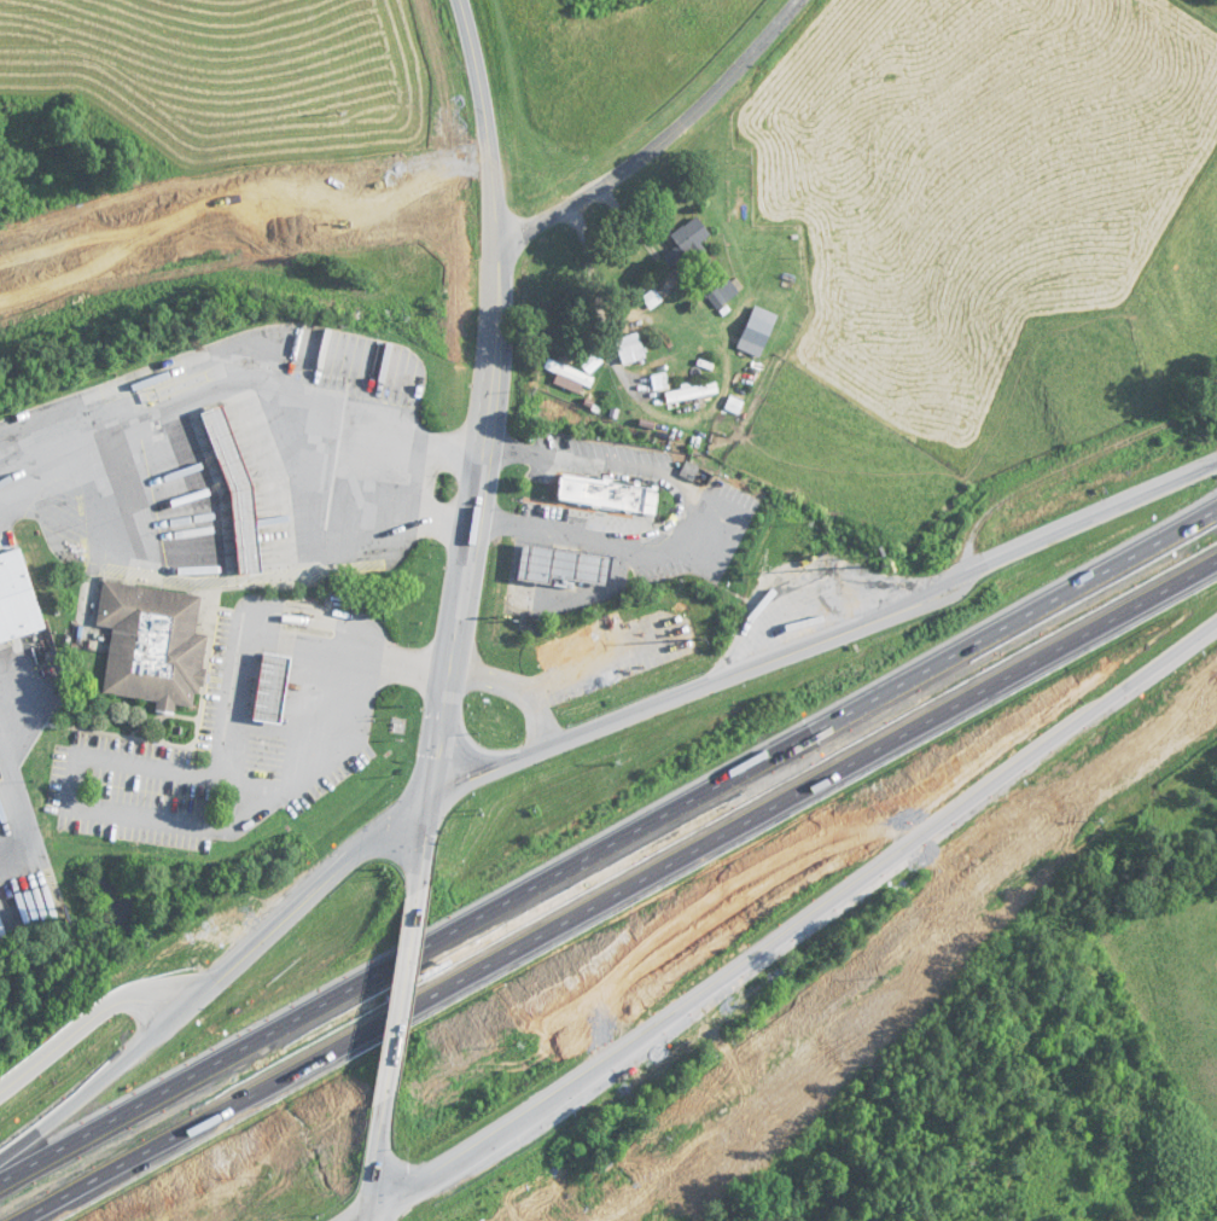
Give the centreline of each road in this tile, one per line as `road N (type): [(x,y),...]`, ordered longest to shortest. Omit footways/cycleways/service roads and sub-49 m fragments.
road 1 (motorway): [(1216,509),(147,1105),(0,1178)]
road 2 (motorway): [(31,1220),(1216,560)]
road 3 (motorway): [(1216,437),(827,617),(446,721)]
road 4 (motorway): [(587,1220),(628,1205),(700,1152),(1216,701)]
road 5 (motorway): [(441,797),(343,851),(51,1121),(0,1154)]
road 6 (secondary): [(446,721),(489,313),(493,202)]
road 7 (tertiary): [(493,202),(170,234),(0,281)]
road 8 (tertiary): [(490,258),(656,153),(807,0)]
road 9 (trunk): [(404,1109),(437,871)]
road 10 (secondary): [(493,202),(459,0)]
road 11 (trunk): [(437,871),(446,721)]

